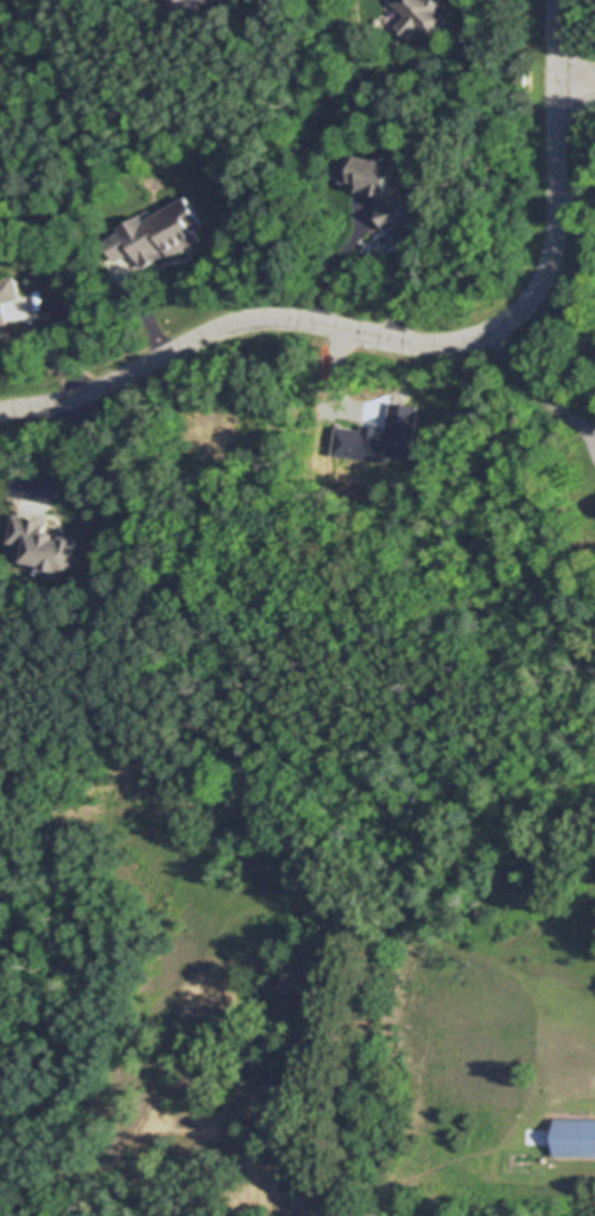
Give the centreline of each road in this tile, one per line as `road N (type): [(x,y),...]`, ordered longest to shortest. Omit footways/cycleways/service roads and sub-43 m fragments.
road 1 (residential): [(558,81),(557,217),(543,287),(512,324),(462,347),(407,344),(283,317),(235,318),(107,382),(0,409)]

